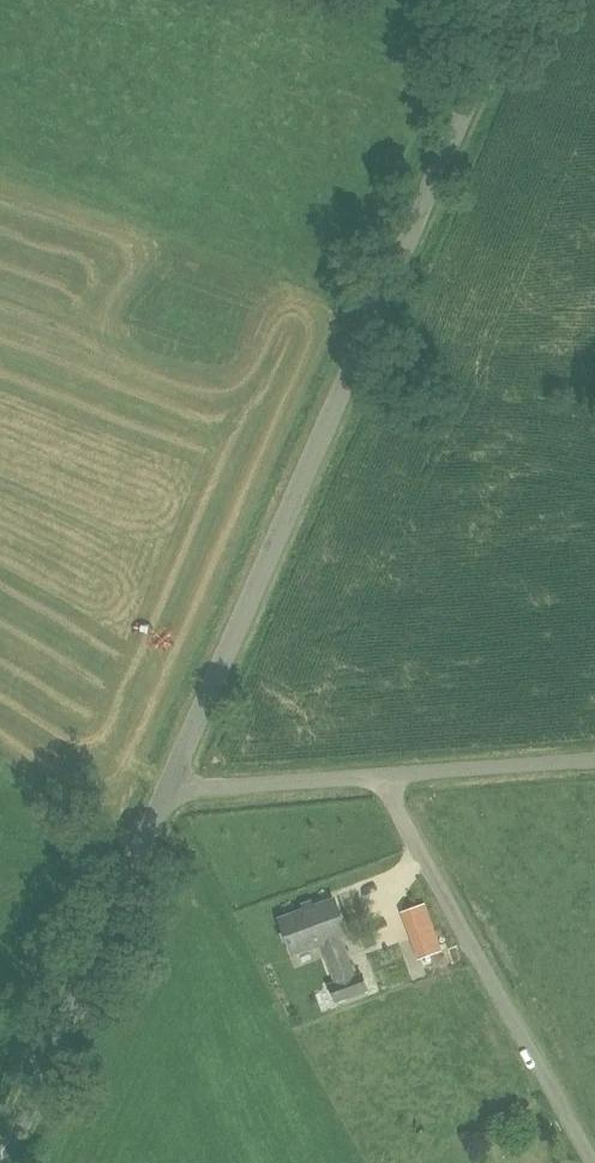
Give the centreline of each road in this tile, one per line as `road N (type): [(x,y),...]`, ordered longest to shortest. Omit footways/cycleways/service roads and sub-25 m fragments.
road 1 (unclassified): [(164,791),(510,0)]
road 2 (unclassified): [(164,791),(594,759)]
road 3 (unclassified): [(2,1162),(164,791)]

